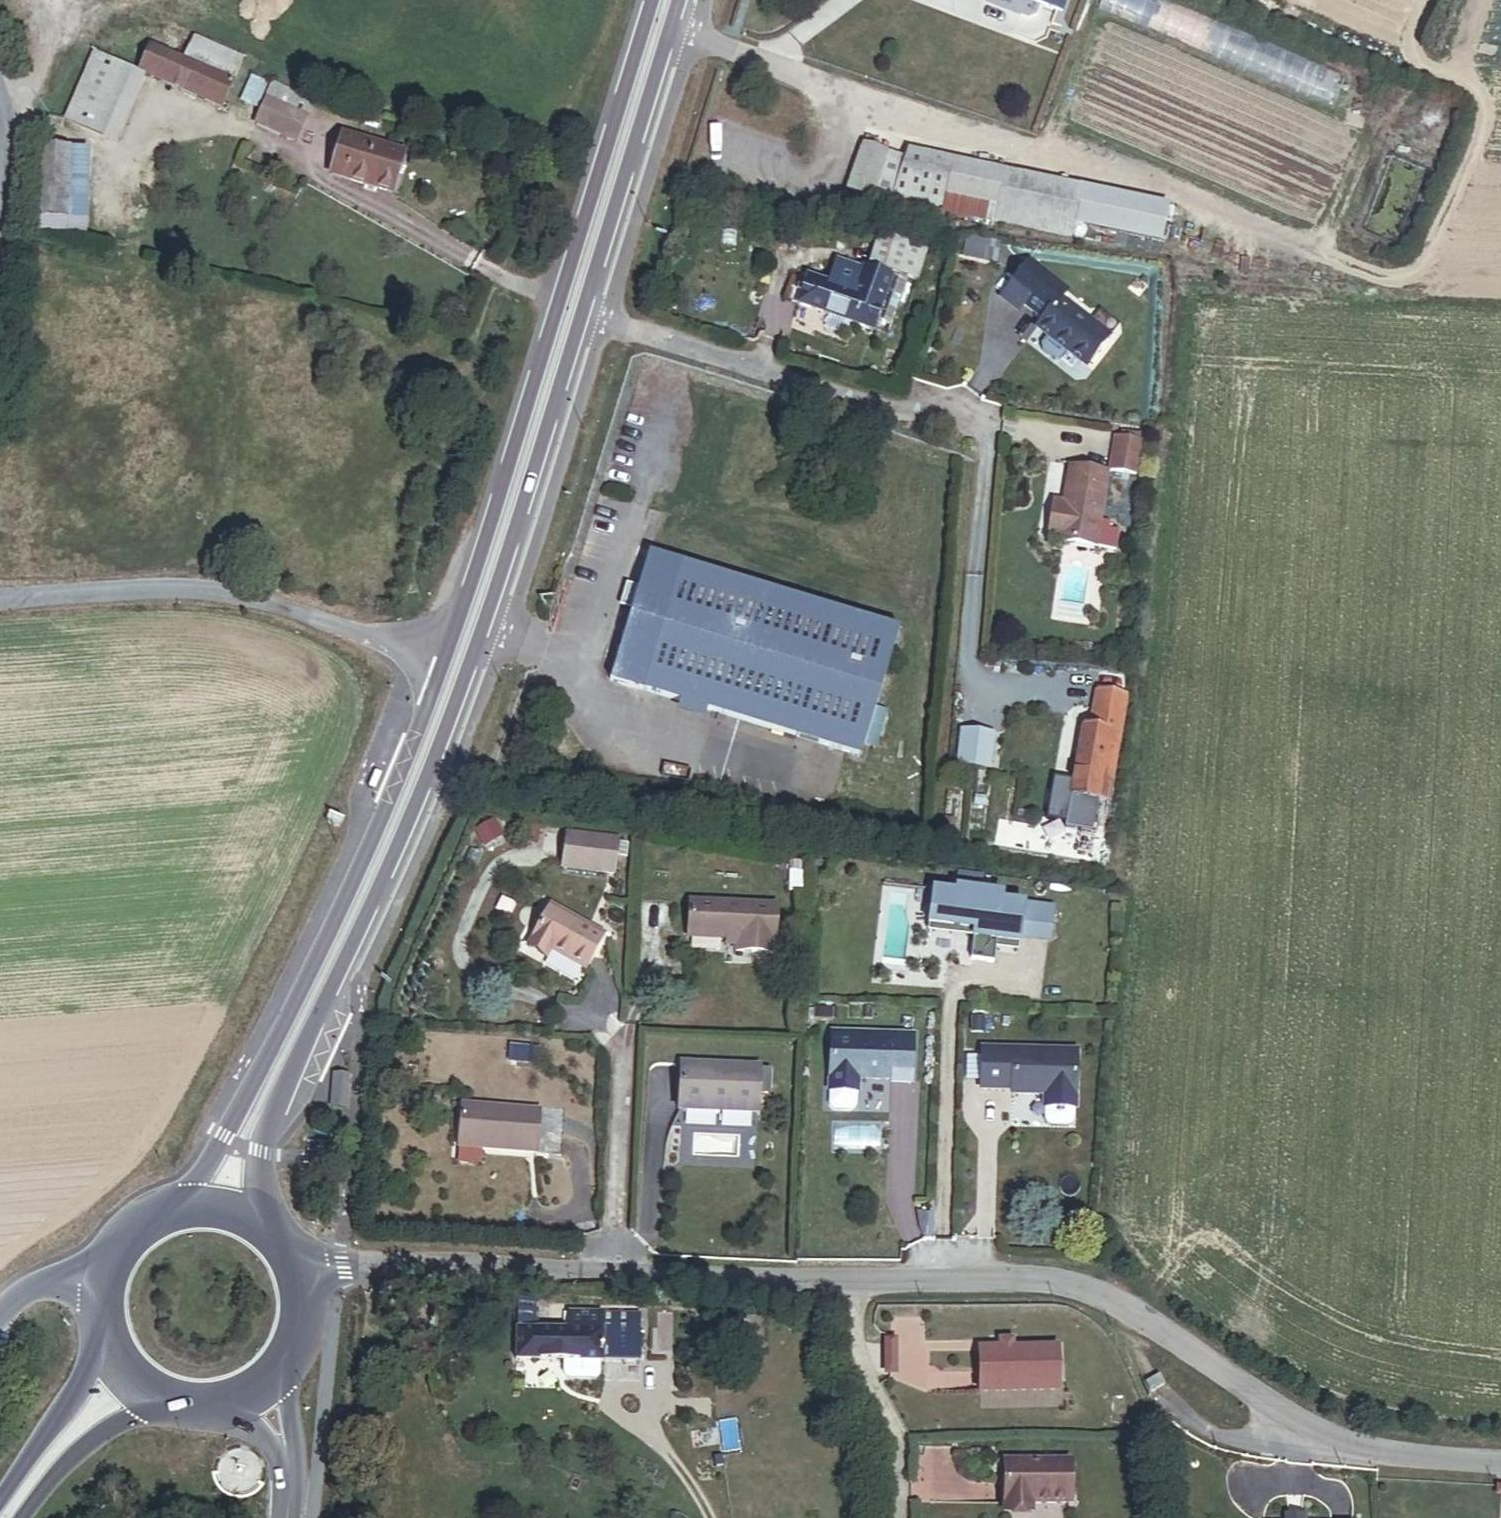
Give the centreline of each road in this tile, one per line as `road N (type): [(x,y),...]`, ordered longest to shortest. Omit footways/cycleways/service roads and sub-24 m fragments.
road 1 (primary): [(255,1216),(267,1153),(468,676),(678,0)]
road 2 (residential): [(1500,1468),(1428,1468),(1324,1448),(1112,1298),(1064,1283),(299,1264)]
road 3 (primary): [(655,0),(442,667)]
road 4 (primary): [(442,667),(362,869),(188,1204)]
road 5 (unclassified): [(0,606),(173,593),(240,599),(442,667)]
road 6 (primary): [(107,1341),(0,1490)]
road 7 (primary): [(26,1517),(80,1451),(150,1394)]
road 8 (unclassified): [(0,105),(0,230)]

